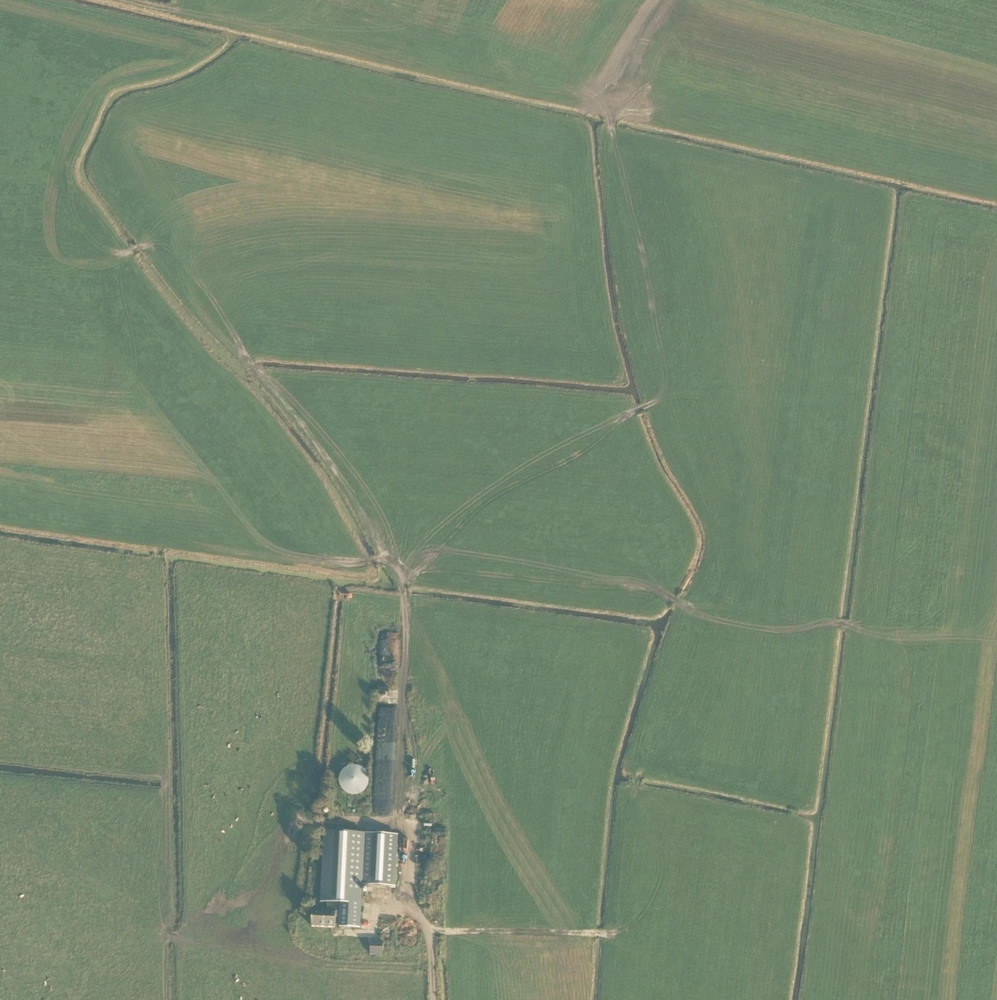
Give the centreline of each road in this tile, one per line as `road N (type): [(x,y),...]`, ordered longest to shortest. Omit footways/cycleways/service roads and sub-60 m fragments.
road 1 (track): [(430,934),(609,935)]

